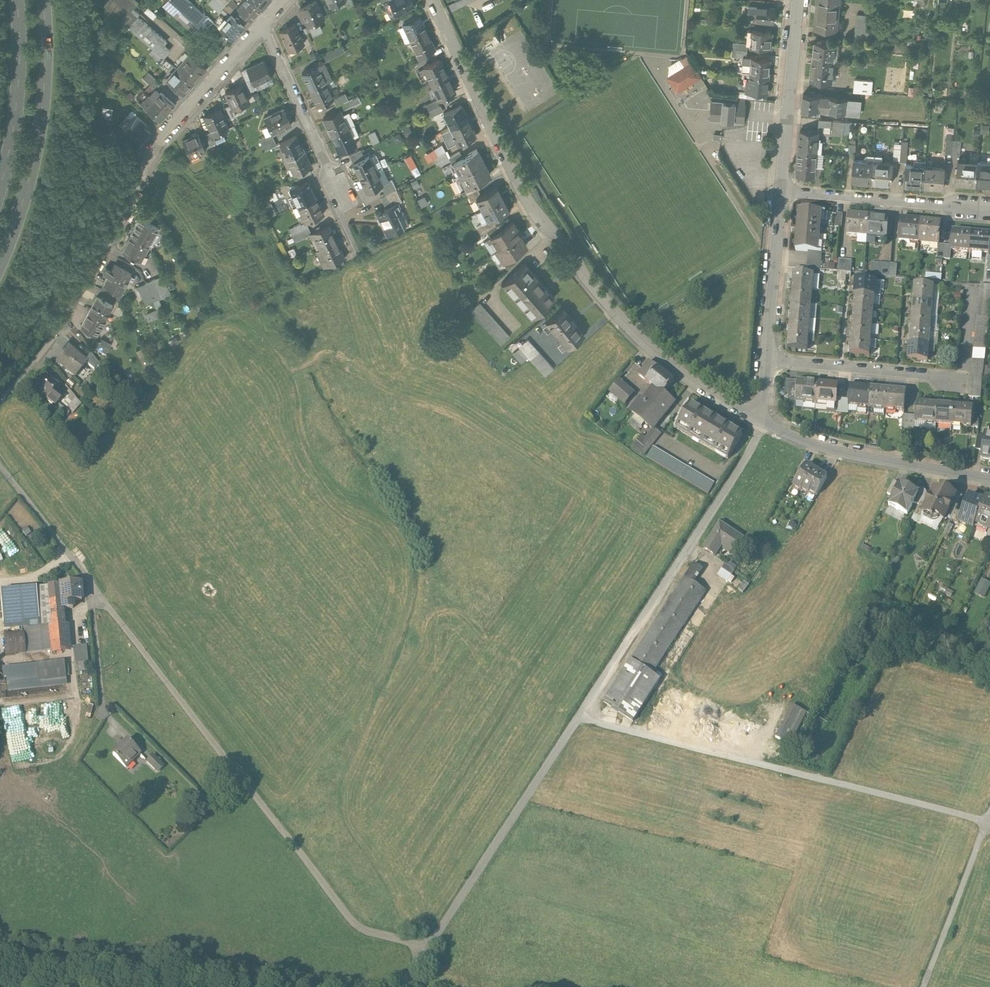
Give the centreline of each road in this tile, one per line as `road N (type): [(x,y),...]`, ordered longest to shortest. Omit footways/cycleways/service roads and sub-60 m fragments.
road 1 (residential): [(755,418),(639,339),(541,220),(432,0)]
road 2 (track): [(97,592),(349,918),(362,929),(428,946)]
road 3 (residential): [(261,25),(157,146),(84,290),(0,398)]
road 4 (track): [(578,716),(989,821)]
road 5 (track): [(428,946),(578,716)]
road 6 (primary): [(0,263),(42,108),(42,0)]
road 7 (residential): [(989,479),(842,453),(755,418)]
road 8 (residential): [(781,191),(974,207)]
road 9 (residential): [(798,0),(781,191)]
road 10 (residential): [(767,360),(952,381)]
road 11 (primary): [(17,0),(16,104),(0,184)]
road 12 (track): [(922,986),(989,814)]
road 13 (residential): [(261,25),(338,189)]
road 14 (residential): [(781,191),(767,360)]

